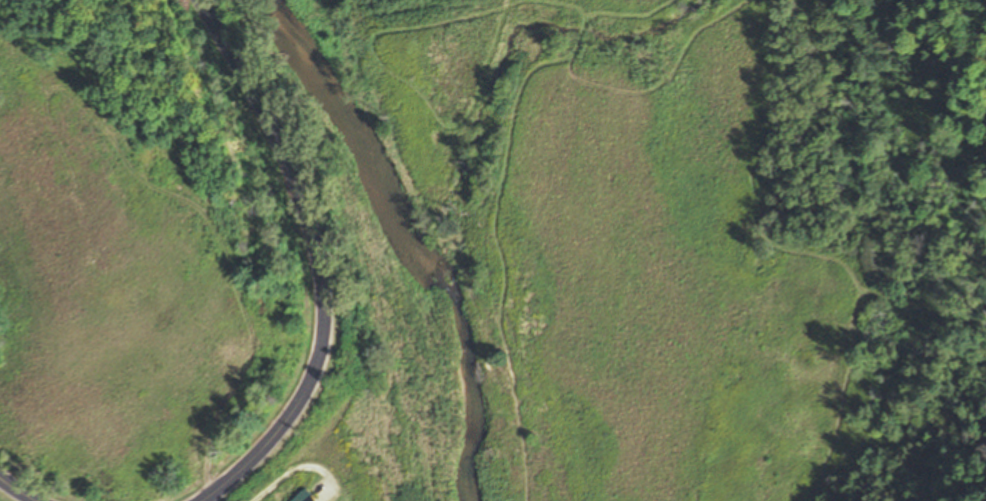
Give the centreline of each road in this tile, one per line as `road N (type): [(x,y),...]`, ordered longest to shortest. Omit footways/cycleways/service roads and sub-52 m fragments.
road 1 (secondary): [(208,500),(255,457),(306,388),(322,336),(321,271),(294,182),(197,0)]

